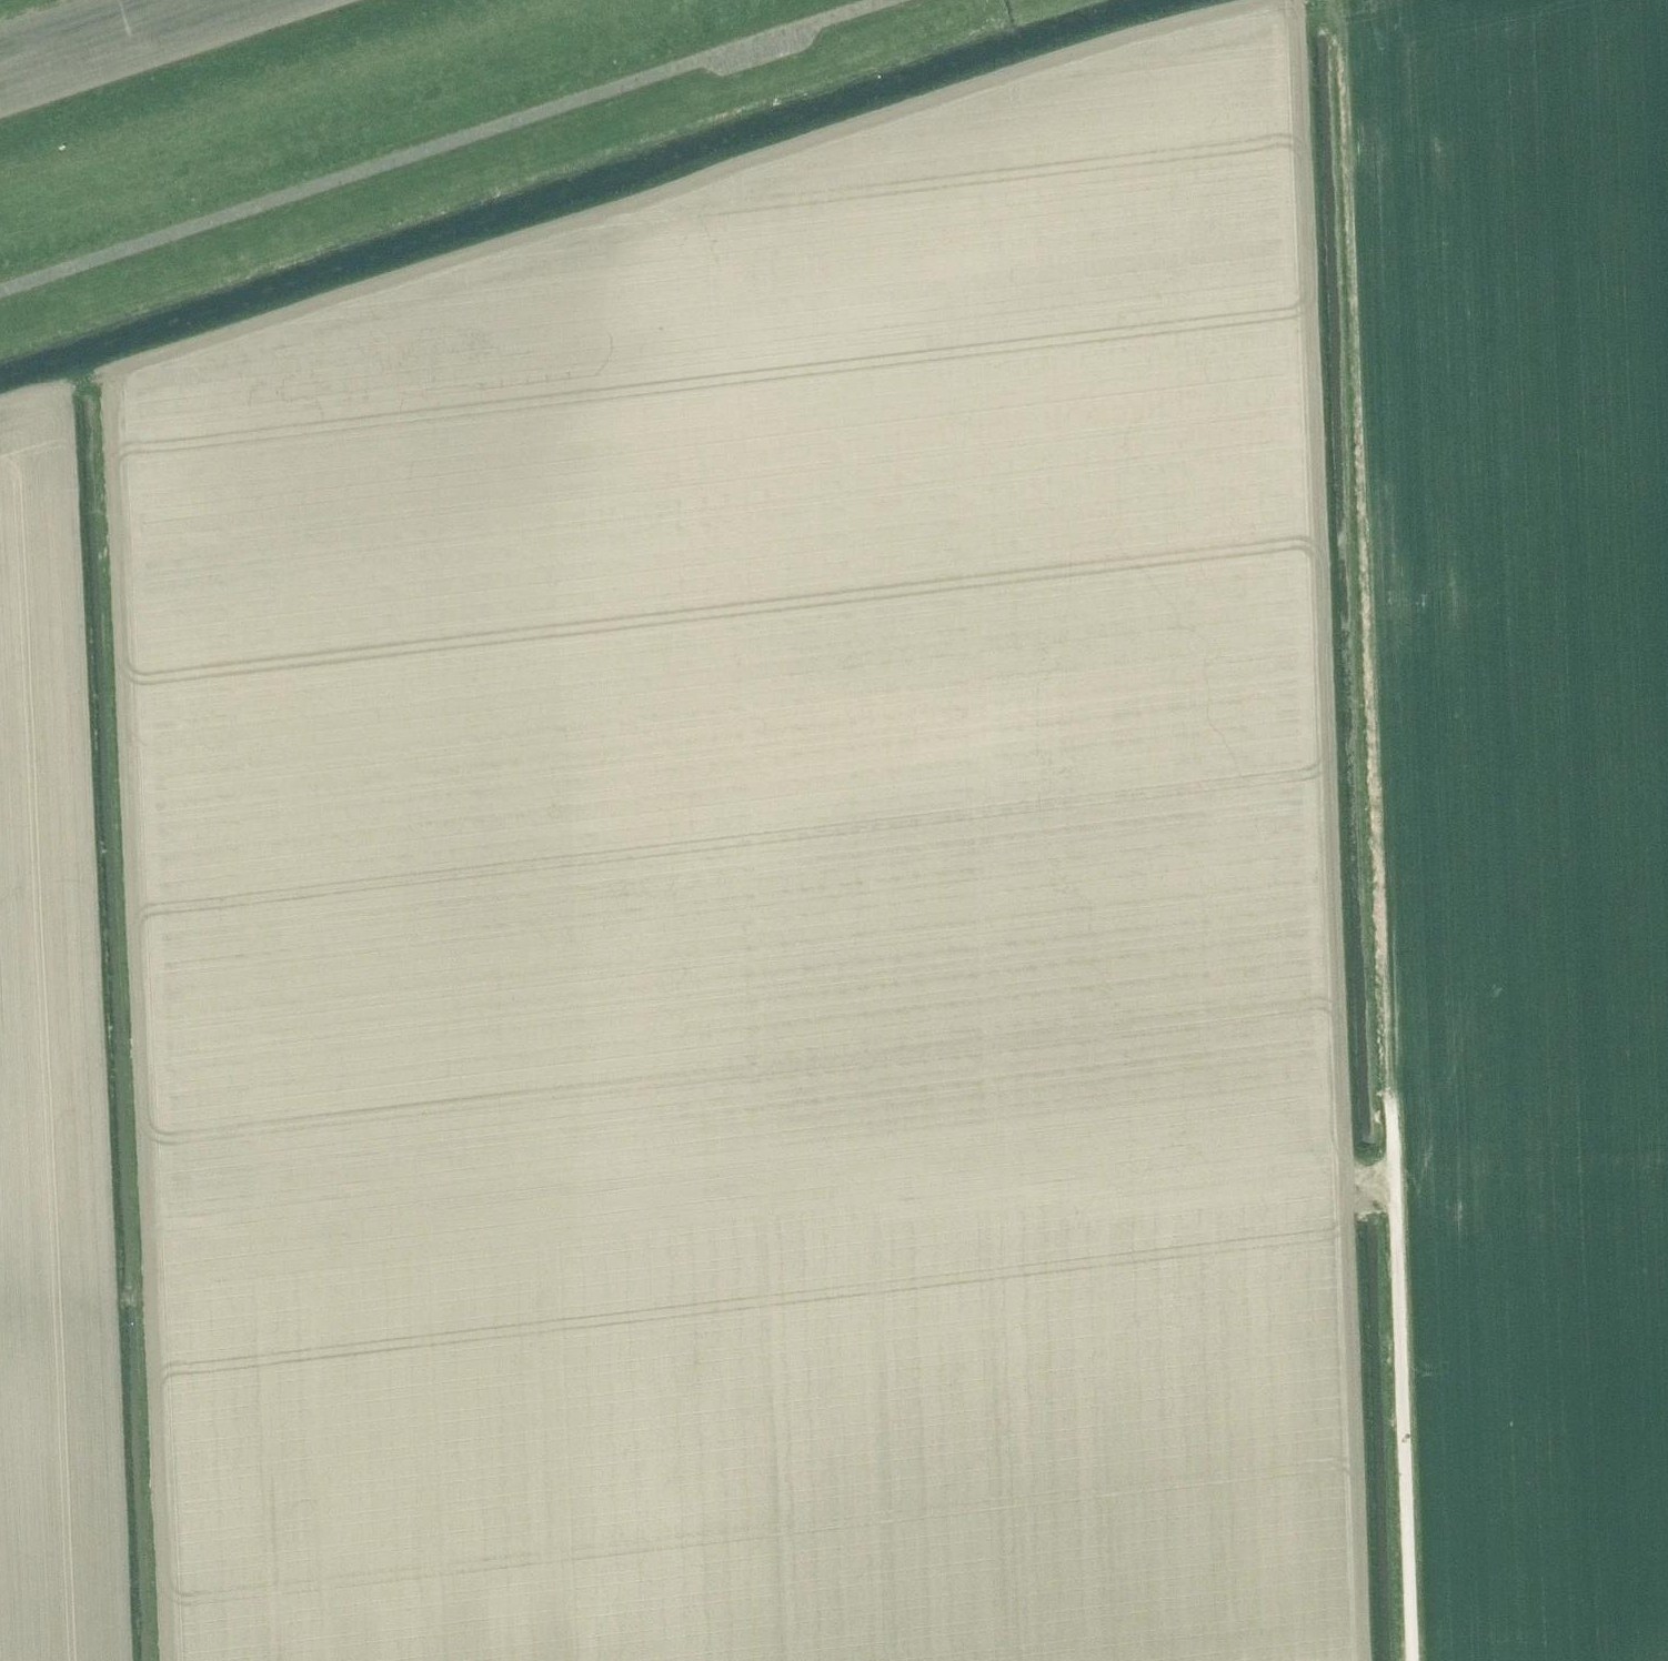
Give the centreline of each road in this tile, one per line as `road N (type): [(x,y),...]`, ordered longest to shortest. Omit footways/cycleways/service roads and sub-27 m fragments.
road 1 (unclassified): [(0,291),(888,0)]
road 2 (track): [(1413,1660),(1393,1117)]

